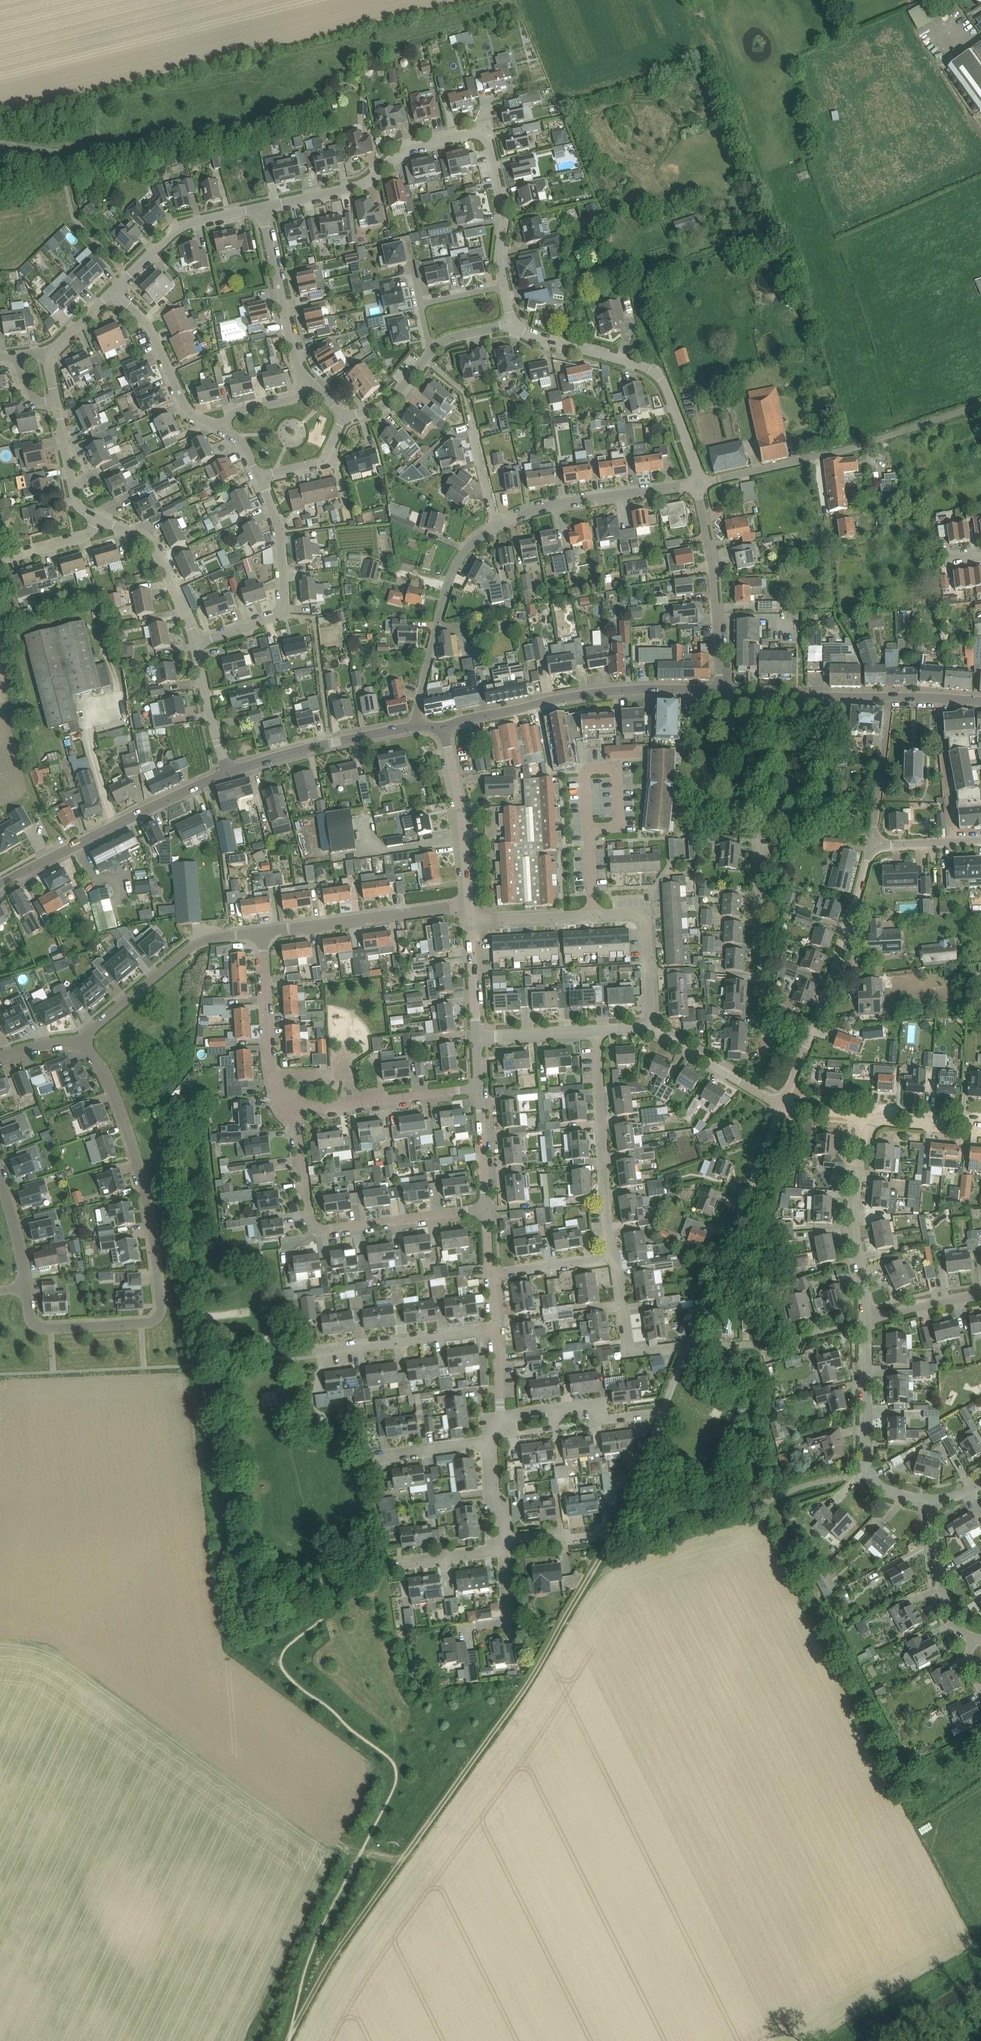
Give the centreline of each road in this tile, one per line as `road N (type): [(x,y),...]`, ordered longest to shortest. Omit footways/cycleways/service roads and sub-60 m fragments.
road 1 (residential): [(81,1040),(105,1069),(142,1174),(163,1316),(149,1324),(44,1328),(31,1320),(24,1287)]
road 2 (residential): [(613,1533),(783,1104)]
road 3 (residential): [(262,207),(364,185),(406,149),(483,134),(506,218),(503,286)]
road 4 (track): [(404,1860),(515,1701),(613,1533)]
road 5 (residential): [(804,1051),(873,845),(953,843)]
road 6 (residential): [(697,485),(980,404)]
road 7 (residential): [(485,1210),(313,1226),(297,1112)]
road 8 (tertiary): [(446,726),(598,692),(721,690)]
road 9 (residential): [(697,485),(657,373),(513,324)]
road 10 (tertiary): [(0,885),(228,772)]
road 11 (residential): [(804,1051),(768,1041),(759,839)]
road 12 (residential): [(195,644),(284,615),(279,530),(260,476)]
road 13 (residential): [(614,1259),(596,1030)]
road 14 (residential): [(416,726),(446,587),(461,556),(496,525)]
road 15 (residential): [(868,1321),(869,1473),(879,1486),(931,1501)]
road 16 (residential): [(262,932),(196,944),(81,1040)]
road 17 (residential): [(469,904),(262,932)]
road 18 (residential): [(721,690),(712,563),(697,485)]
road 19 (residential): [(496,525),(553,503),(697,485)]
road 20 (track): [(292,2033),(404,1860)]
road 21 (residential): [(865,1125),(855,1201),(868,1321)]
road 22 (tertiary): [(228,772),(416,726)]
road 23 (residential): [(297,1112),(280,1101),(271,1074),(262,932)]
road 24 (residential): [(312,385),(296,363),(262,207)]
road 25 (residential): [(297,1112),(479,1088)]
road 26 (tertiary): [(721,690),(737,708),(796,710),(810,695),(889,697)]
road 27 (residential): [(223,427),(188,410),(147,322),(116,291)]
road 28 (residential): [(469,904),(446,726)]
road 29 (residential): [(322,1352),(498,1329)]
road 30 (residential): [(116,291),(174,229),(262,207)]
road 31 (residential): [(195,644),(156,545),(100,518)]
road 32 (residential): [(501,1417),(597,1405),(601,1419),(656,1411)]
road 33 (residential): [(593,914),(639,913),(648,921),(652,1028)]
road 34 (residential): [(652,1028),(783,1104)]
road 35 (residential): [(590,830),(585,770),(616,768),(620,827)]
road 36 (residential): [(683,1346),(630,1354),(614,1259)]
road 37 (residential): [(931,1501),(944,1597),(952,1620),(973,1637)]
road 38 (residential): [(939,698),(953,843)]
road 39 (residential): [(100,518),(75,500),(56,400)]
road 40 (residential): [(228,772),(195,644)]
road 41 (residential): [(469,922),(593,914)]
road 42 (residential): [(485,1210),(479,1088)]
road 43 (residential): [(493,1273),(614,1259)]
road 44 (residential): [(476,1036),(596,1030)]

